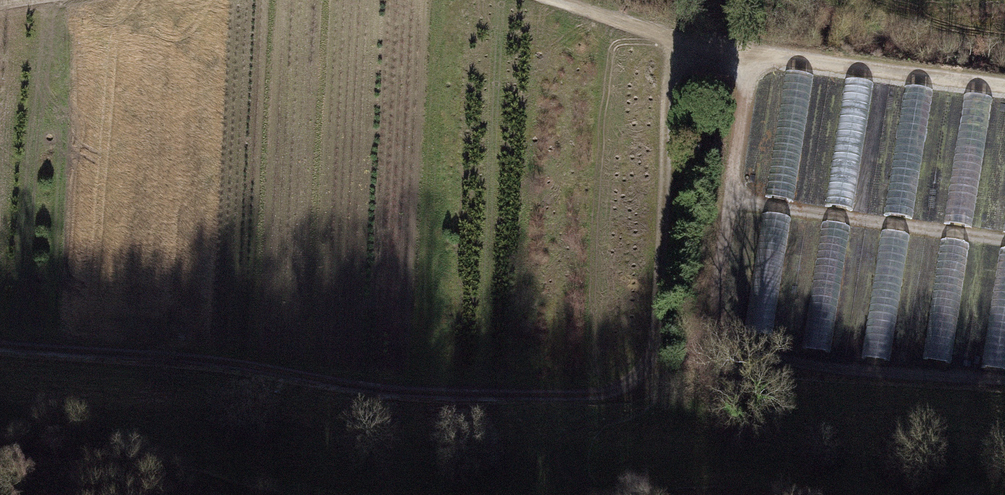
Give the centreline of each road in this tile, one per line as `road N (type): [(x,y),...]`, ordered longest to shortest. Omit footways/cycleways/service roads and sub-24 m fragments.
road 1 (track): [(0,343),(231,360),(404,395),(619,394),(646,383)]
road 2 (track): [(646,383),(657,341),(677,39)]
road 3 (track): [(677,39),(1004,85)]
road 4 (track): [(243,494),(101,447),(0,444)]
road 5 (track): [(552,0),(677,39)]

